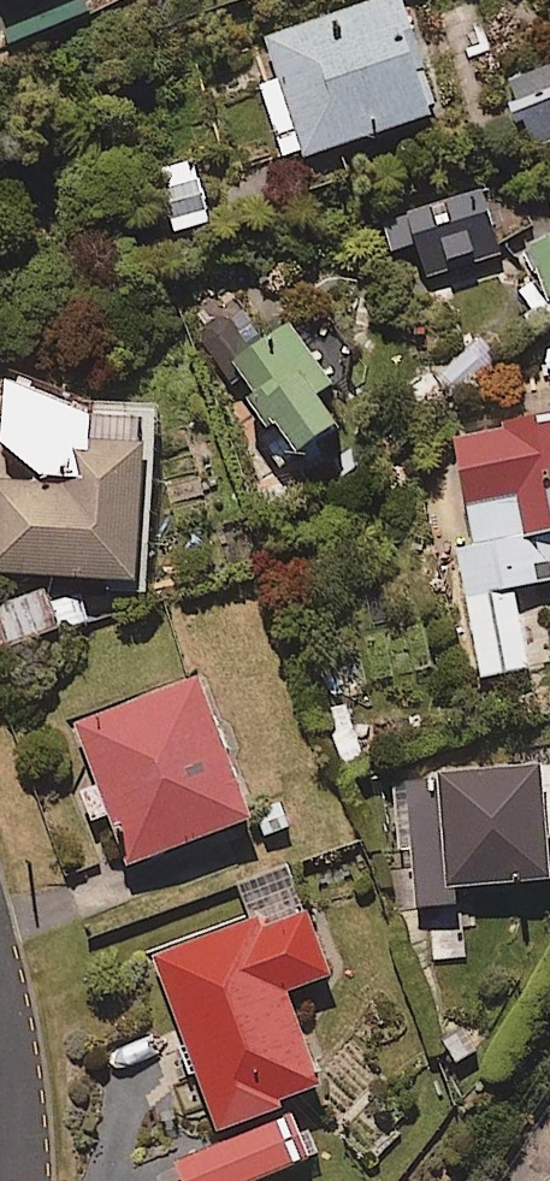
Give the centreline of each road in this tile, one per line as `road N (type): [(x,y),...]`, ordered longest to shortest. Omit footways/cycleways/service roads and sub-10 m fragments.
road 1 (residential): [(0,1042),(15,1180)]

